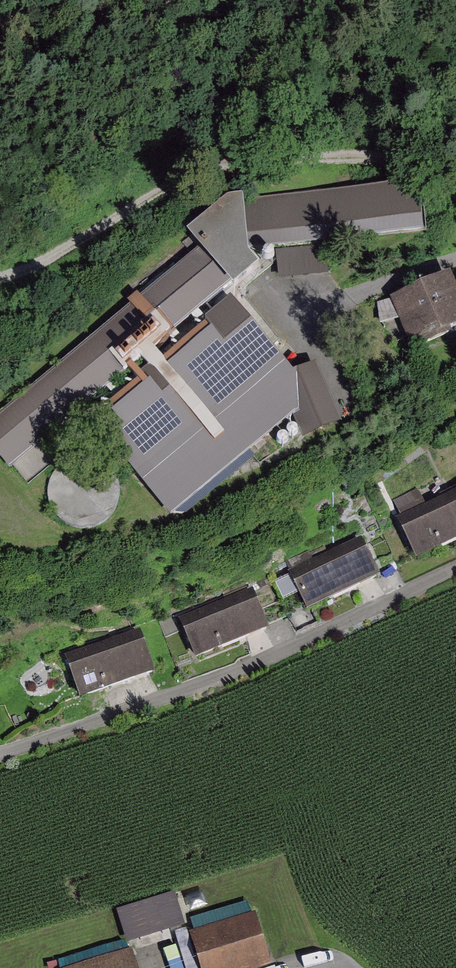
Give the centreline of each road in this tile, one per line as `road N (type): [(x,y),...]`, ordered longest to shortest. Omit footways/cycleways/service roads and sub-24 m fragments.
road 1 (track): [(455,199),(359,151),(211,158),(54,261),(0,275)]
road 2 (residential): [(455,569),(242,669),(0,754)]

